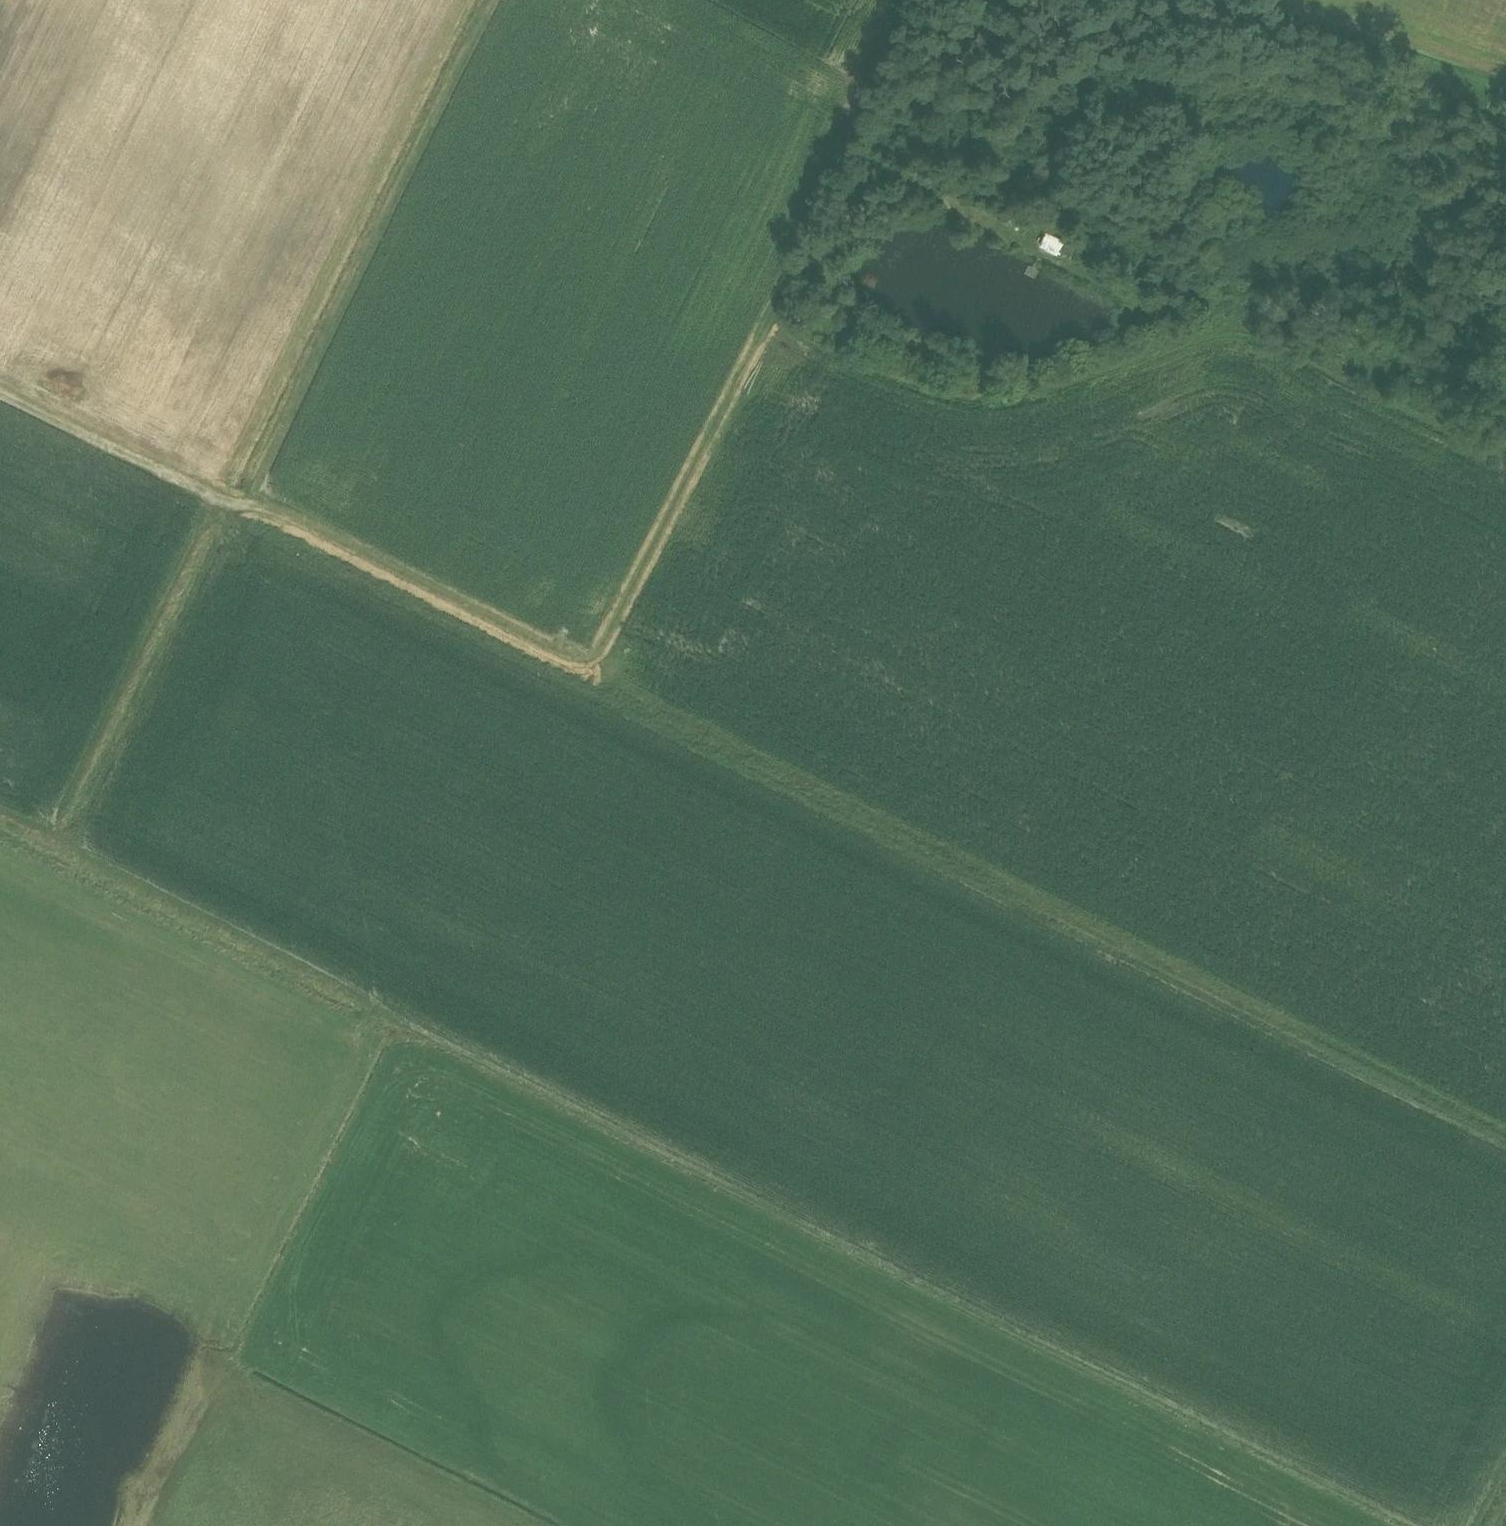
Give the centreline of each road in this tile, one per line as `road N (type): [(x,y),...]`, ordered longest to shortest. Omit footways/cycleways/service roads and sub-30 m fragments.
road 1 (track): [(0,376),(230,488),(268,493),(588,653),(602,645),(771,317)]

